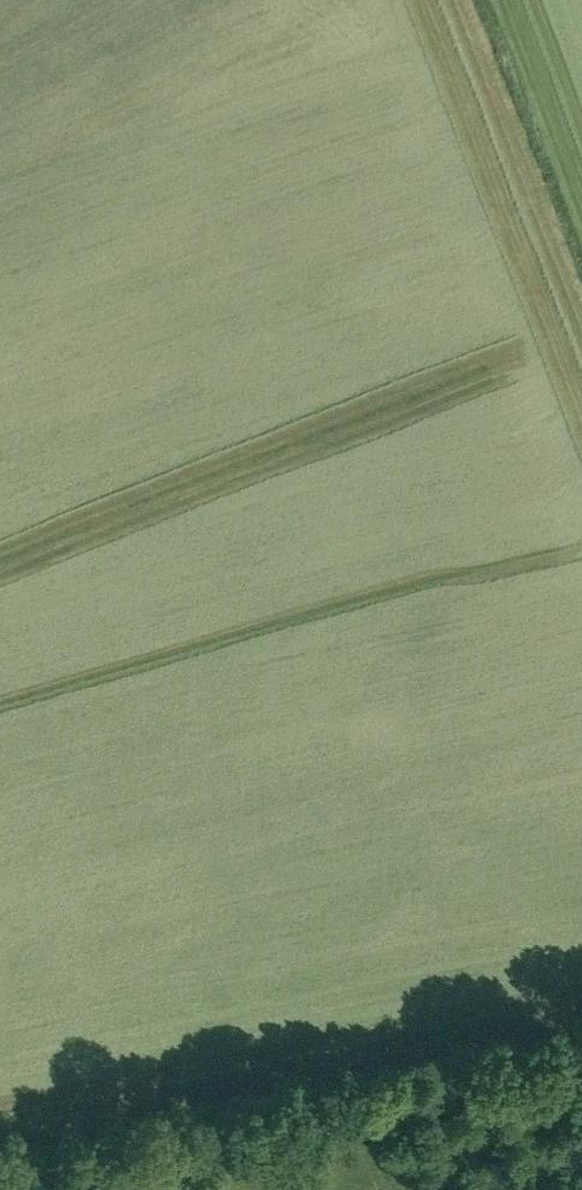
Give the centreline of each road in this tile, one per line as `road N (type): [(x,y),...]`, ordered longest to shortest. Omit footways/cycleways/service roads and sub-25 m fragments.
road 1 (track): [(30,1189),(581,1074)]

